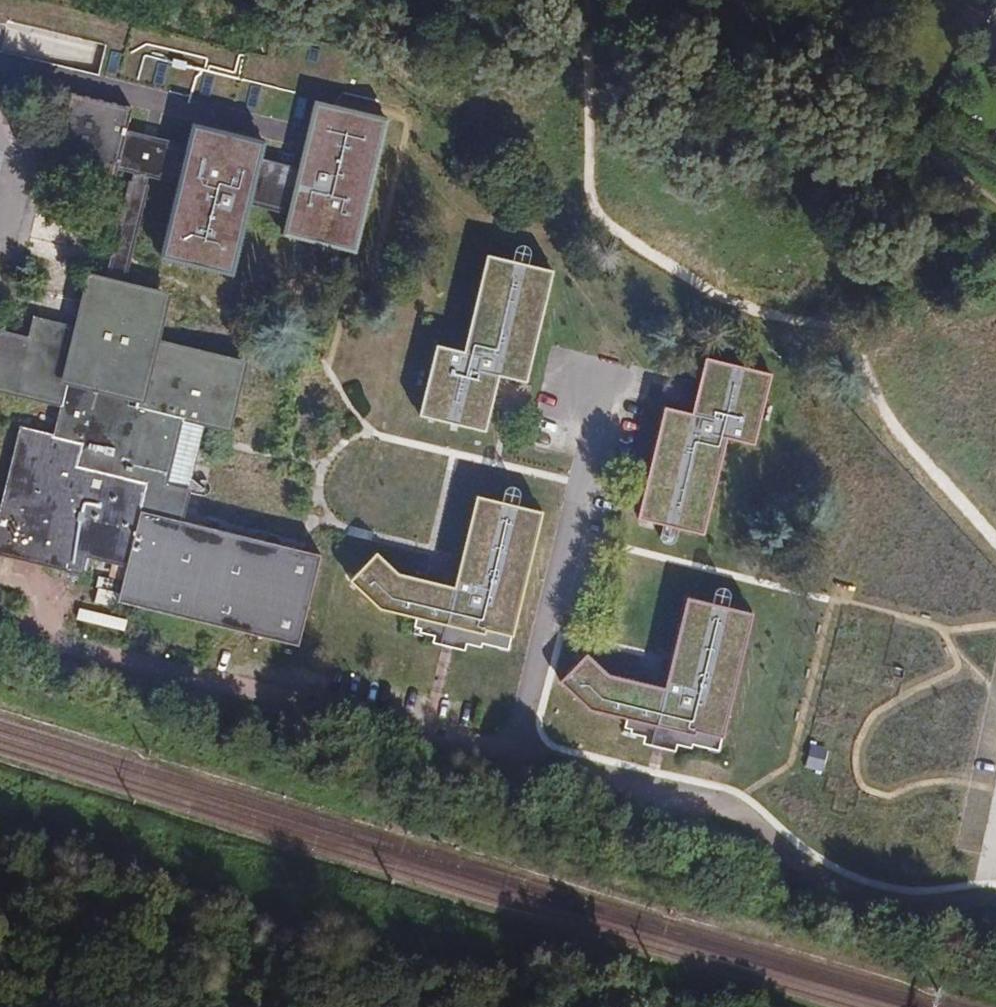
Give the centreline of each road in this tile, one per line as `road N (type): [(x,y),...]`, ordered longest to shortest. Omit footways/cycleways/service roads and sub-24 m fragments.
road 1 (track): [(995,539),(888,417),(857,342),(747,312),(598,211),(591,177)]

